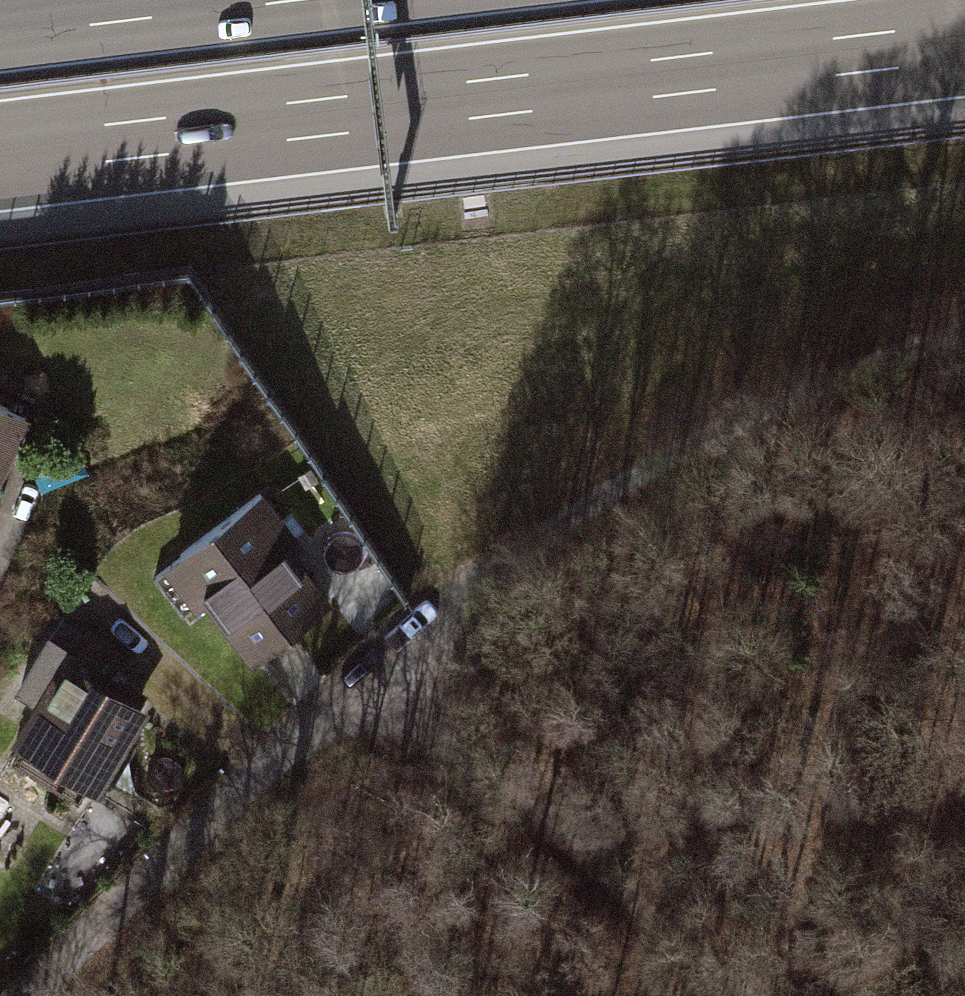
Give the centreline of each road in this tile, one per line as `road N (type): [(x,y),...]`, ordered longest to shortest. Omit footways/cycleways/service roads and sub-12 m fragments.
road 1 (unclassified): [(27,995),(419,644),(674,460),(915,333),(964,318)]
road 2 (motorway): [(0,138),(964,24)]
road 3 (track): [(370,694),(549,817),(745,995)]
road 4 (motorway): [(305,0),(0,36)]

